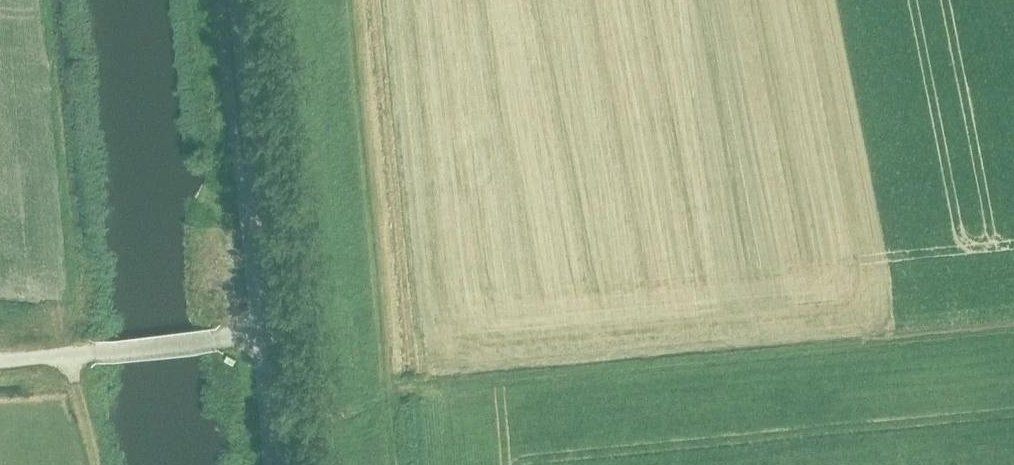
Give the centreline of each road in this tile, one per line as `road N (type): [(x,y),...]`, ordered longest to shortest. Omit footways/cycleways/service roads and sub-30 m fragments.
road 1 (unclassified): [(280,464),(235,0)]

